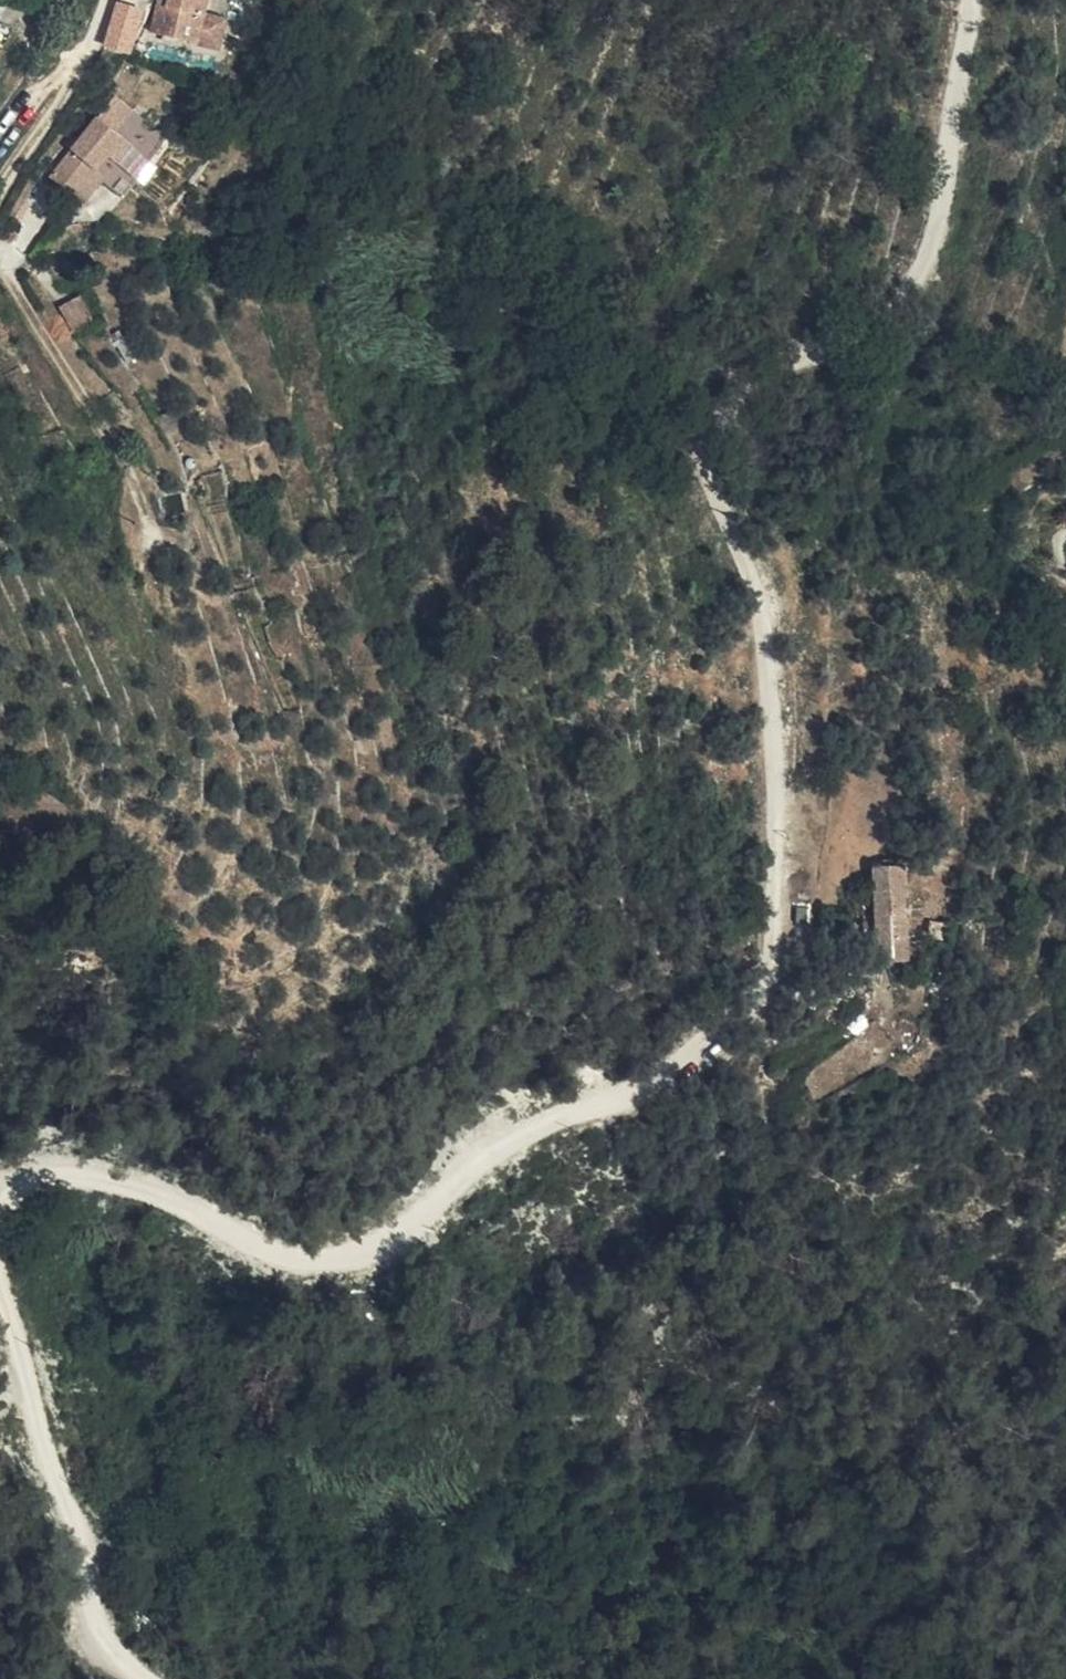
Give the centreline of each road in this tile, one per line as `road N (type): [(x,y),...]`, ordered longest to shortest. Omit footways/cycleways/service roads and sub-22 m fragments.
road 1 (unclassified): [(977,0),(937,220),(909,311),(884,345),(775,366),(721,404),(705,457),(766,618),(778,754),(771,970),(733,1018),(649,1086),(524,1132),(357,1256),(318,1262),(276,1254),(176,1202),(118,1182),(33,1188),(10,1202),(0,1232)]
road 2 (unclassified): [(0,1277),(27,1405),(84,1557),(99,1632),(138,1678)]

